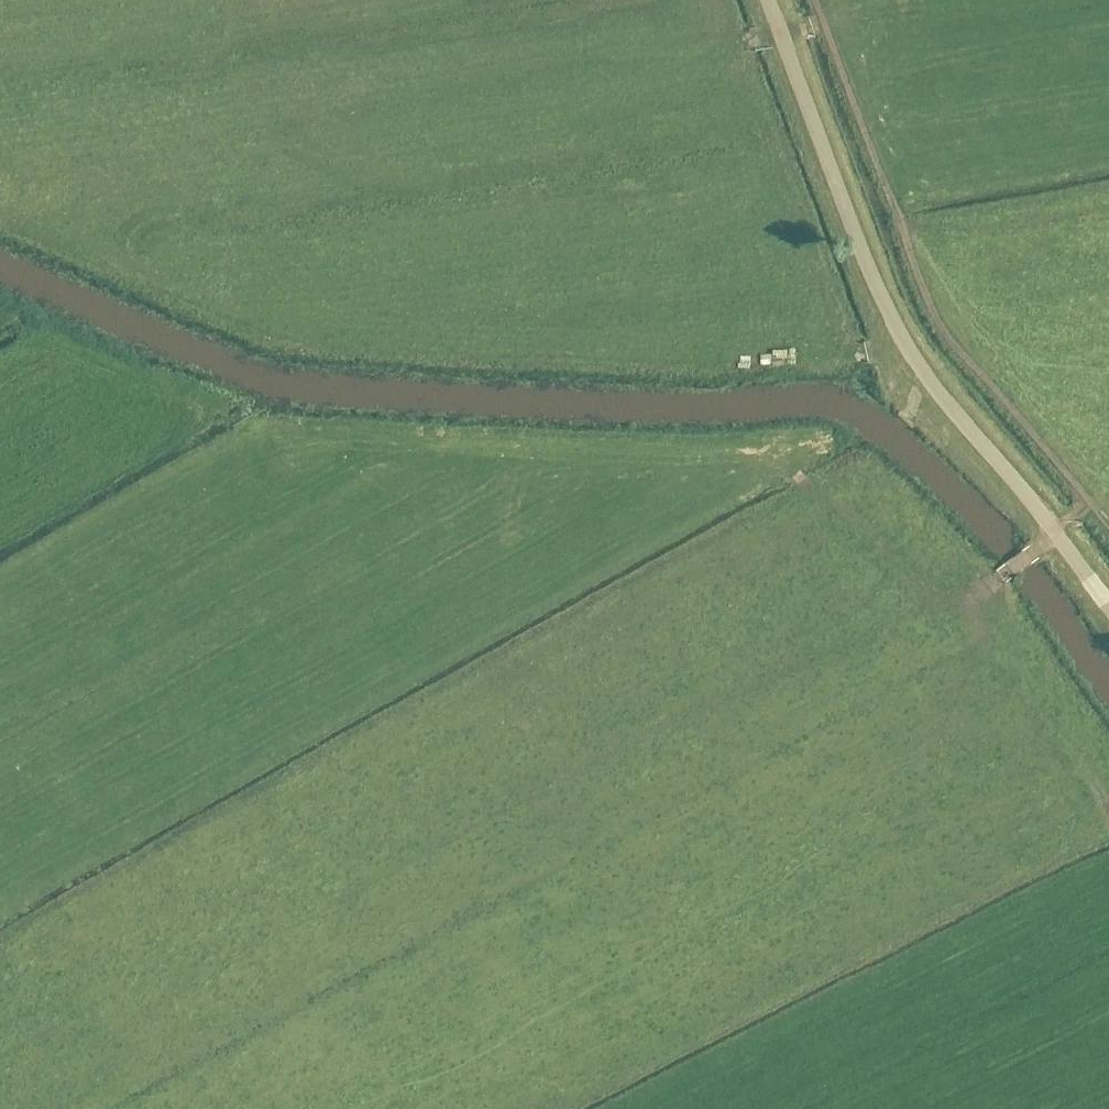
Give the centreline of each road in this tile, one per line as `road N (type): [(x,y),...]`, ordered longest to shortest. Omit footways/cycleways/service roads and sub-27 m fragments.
road 1 (unclassified): [(1108,601),(1030,494),(903,359),(765,0)]

